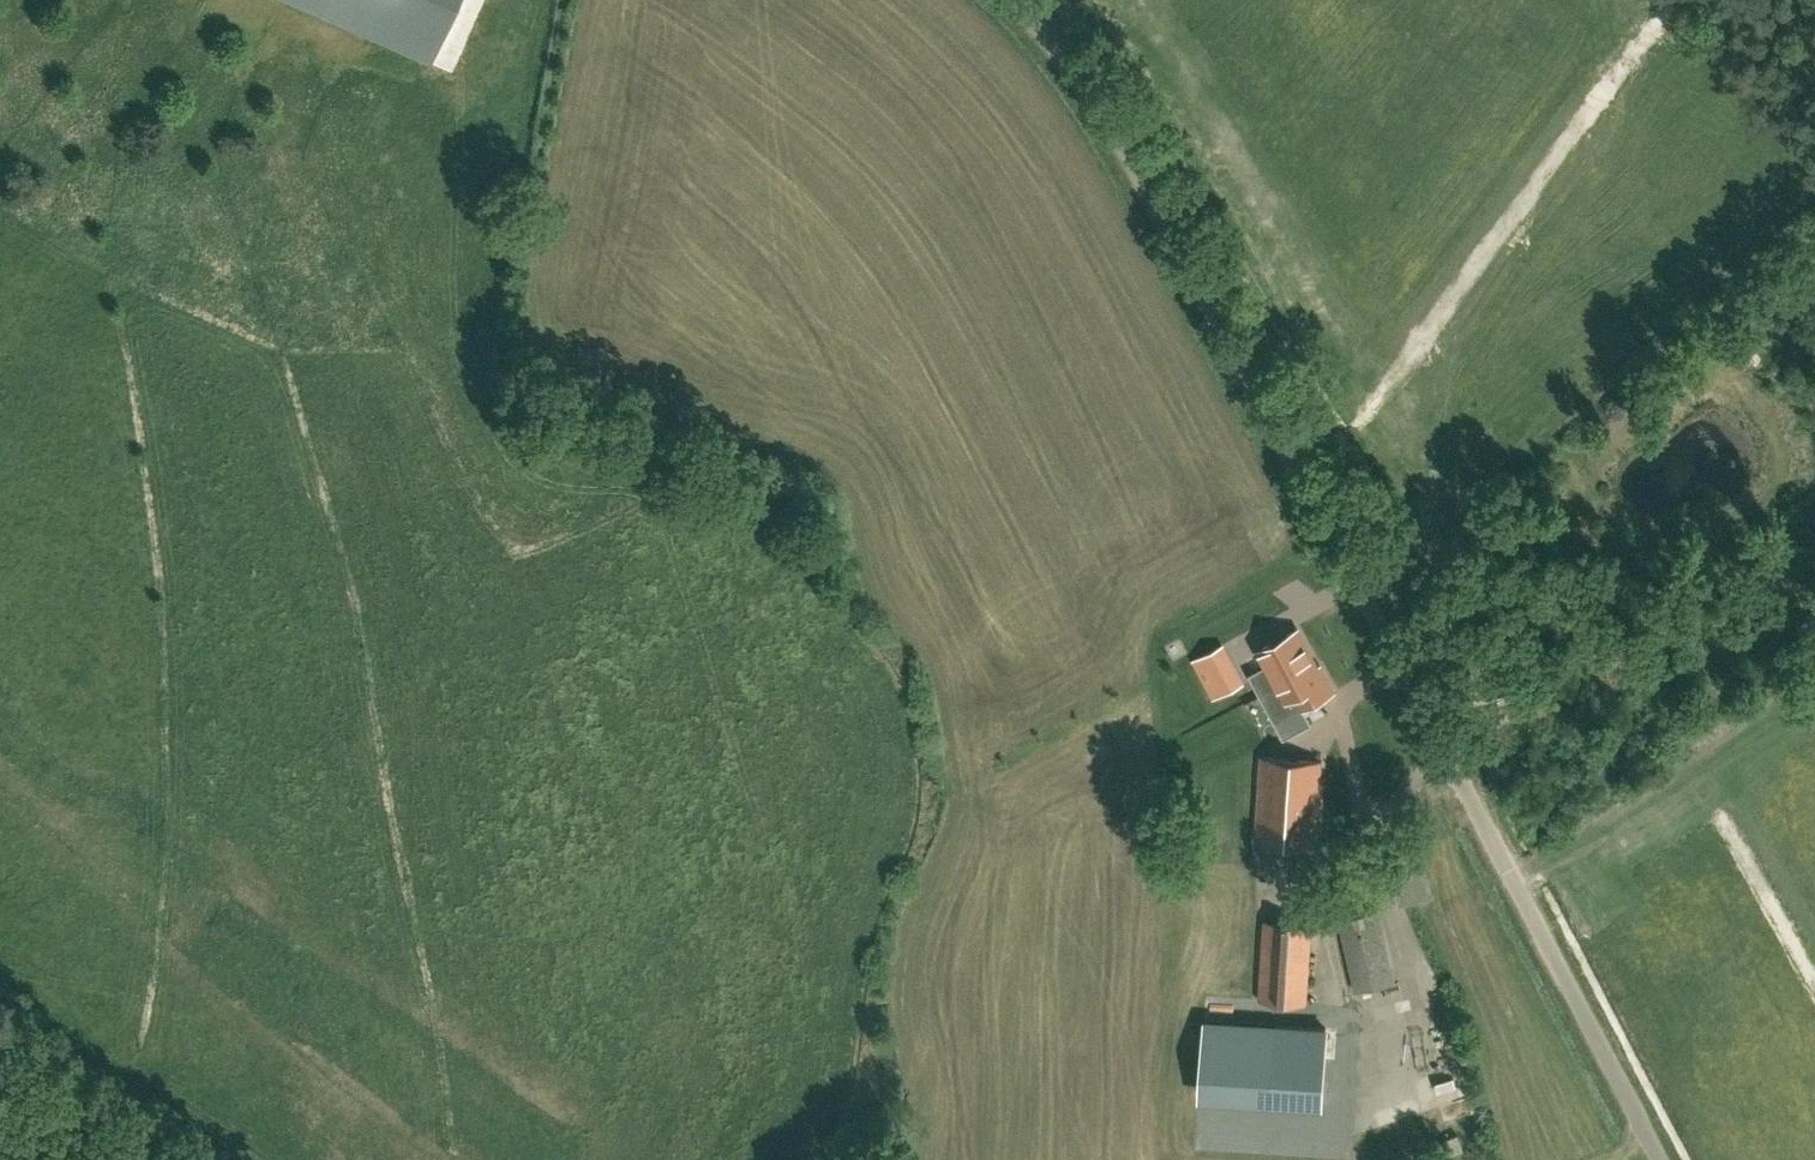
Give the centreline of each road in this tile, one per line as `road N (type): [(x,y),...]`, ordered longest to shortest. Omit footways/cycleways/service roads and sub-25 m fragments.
road 1 (unclassified): [(1658,1159),(1131,175),(1058,45),(1014,0)]

